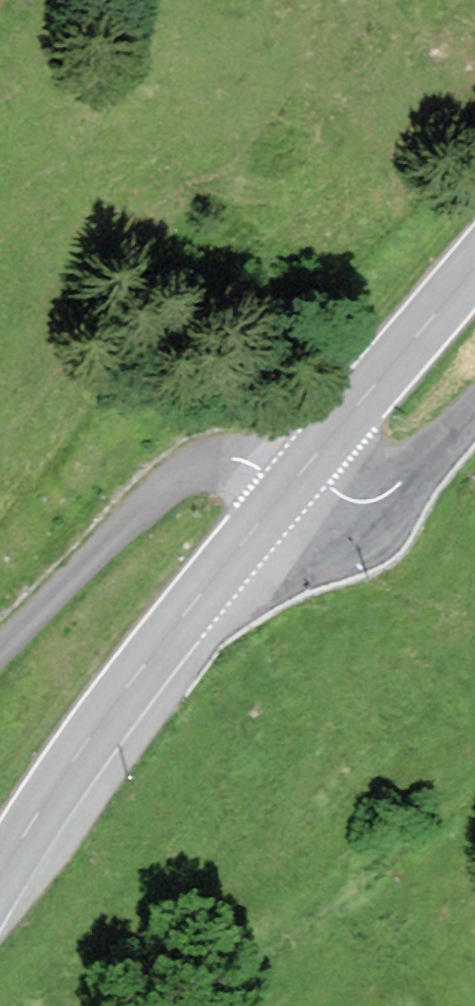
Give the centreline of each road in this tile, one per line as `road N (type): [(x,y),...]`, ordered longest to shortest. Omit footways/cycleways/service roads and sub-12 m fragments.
road 1 (primary): [(0,874),(126,685),(283,490)]
road 2 (unclassified): [(0,648),(151,495),(190,467),(227,453),(245,456),(283,490)]
road 3 (primary): [(283,490),(474,263)]
road 4 (unclassified): [(283,490),(403,476),(474,412)]

